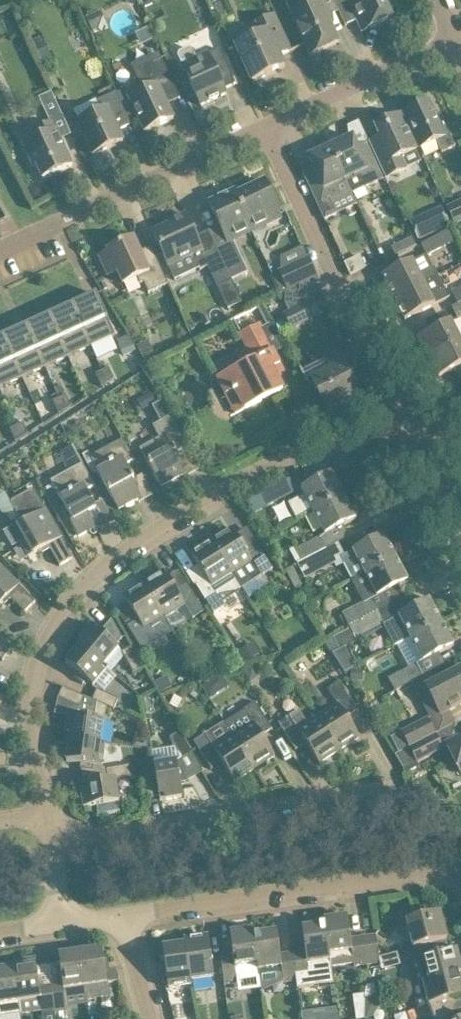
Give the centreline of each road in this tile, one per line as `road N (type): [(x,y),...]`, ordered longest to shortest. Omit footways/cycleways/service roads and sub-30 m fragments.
road 1 (residential): [(50,813),(29,725),(30,682),(50,629),(77,592),(138,540),(260,470),(407,428)]
road 2 (residential): [(57,840),(369,790),(391,793)]
road 3 (residential): [(450,870),(122,915)]
road 4 (residential): [(407,428),(265,129)]
road 5 (residential): [(0,249),(265,129)]
road 6 (residential): [(265,129),(454,40)]
road 7 (residential): [(460,547),(407,428)]

